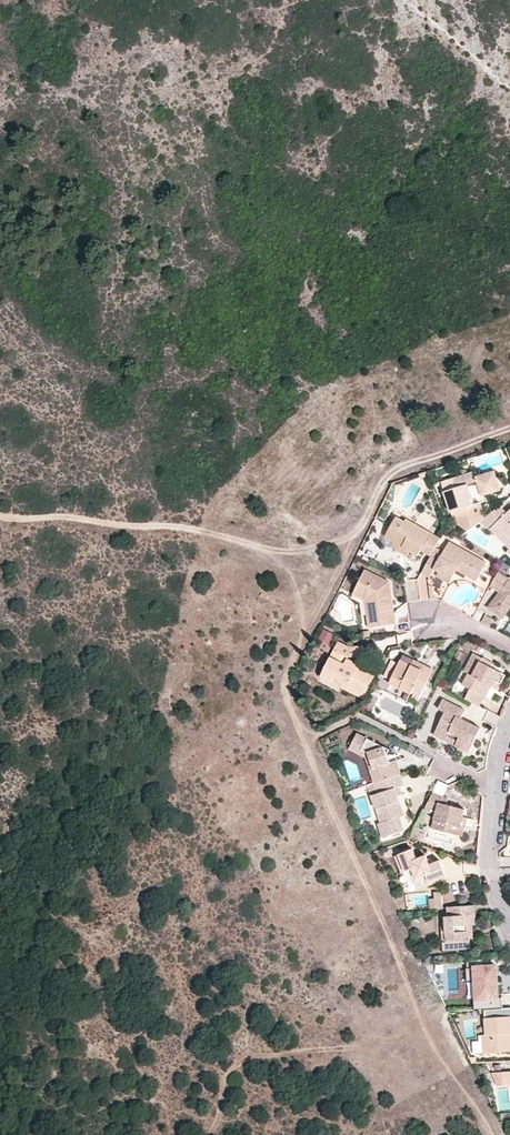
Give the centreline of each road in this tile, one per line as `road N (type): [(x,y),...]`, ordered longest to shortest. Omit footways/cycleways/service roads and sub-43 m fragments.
road 1 (track): [(0,514),(170,525),(276,551),(320,546),(362,530),(379,486),(396,470),(509,428)]
road 2 (residential): [(496,785),(489,865),(509,919)]

